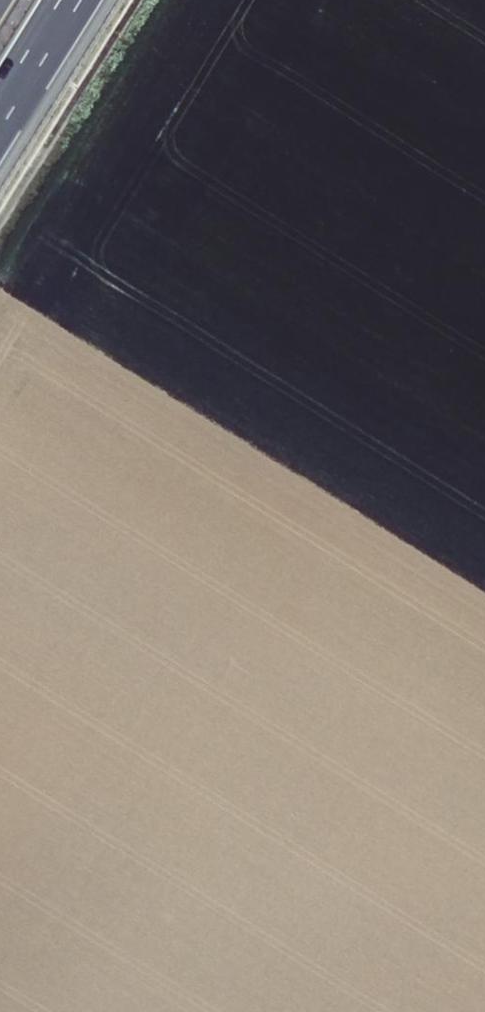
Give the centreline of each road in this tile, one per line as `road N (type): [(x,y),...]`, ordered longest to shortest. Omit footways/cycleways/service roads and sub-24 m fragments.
road 1 (motorway): [(0,115),(70,0)]

